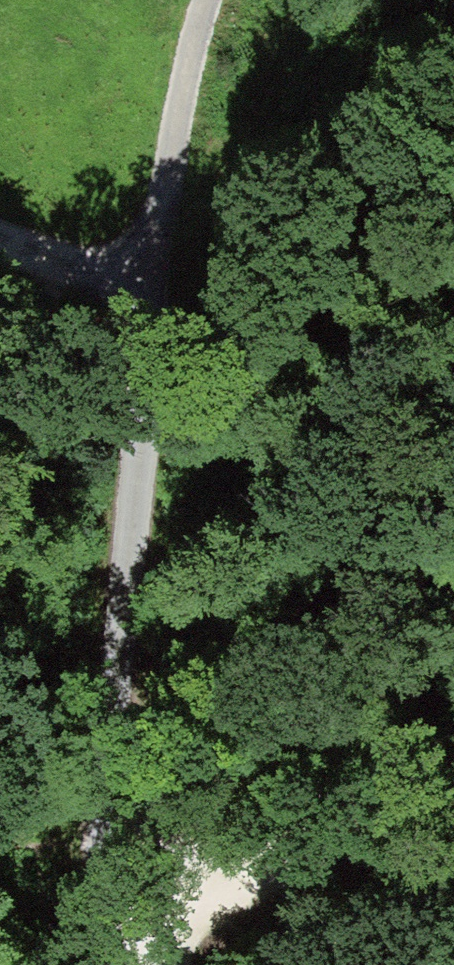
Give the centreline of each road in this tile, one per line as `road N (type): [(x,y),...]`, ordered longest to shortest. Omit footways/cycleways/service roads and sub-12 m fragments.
road 1 (track): [(118,945),(146,330)]
road 2 (track): [(453,794),(216,877),(118,945)]
road 3 (track): [(146,330),(199,0)]
road 4 (track): [(0,254),(146,330)]

